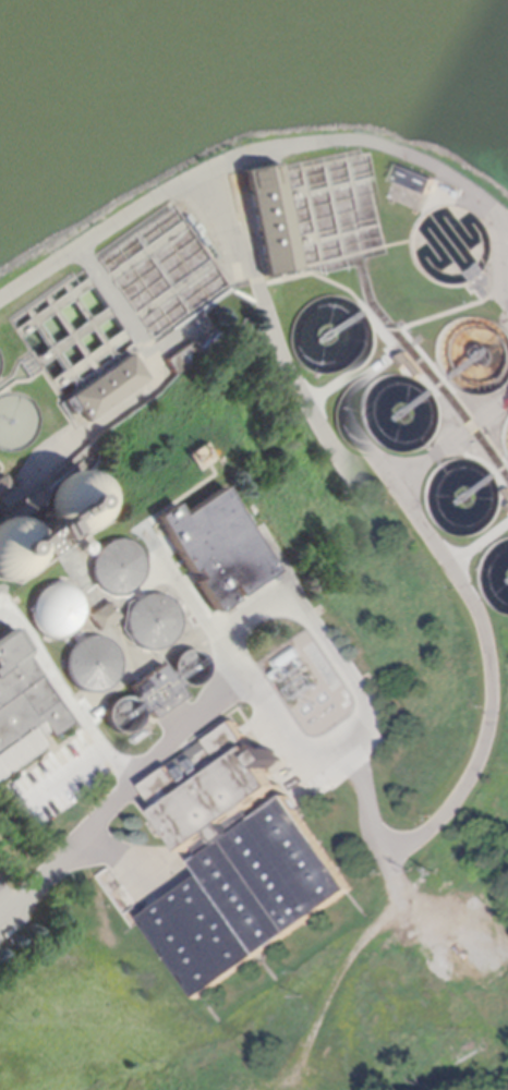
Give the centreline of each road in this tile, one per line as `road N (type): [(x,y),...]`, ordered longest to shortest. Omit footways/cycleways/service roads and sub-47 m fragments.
road 1 (residential): [(0,300),(206,171),(274,147),(373,142),(458,178),(507,217)]

